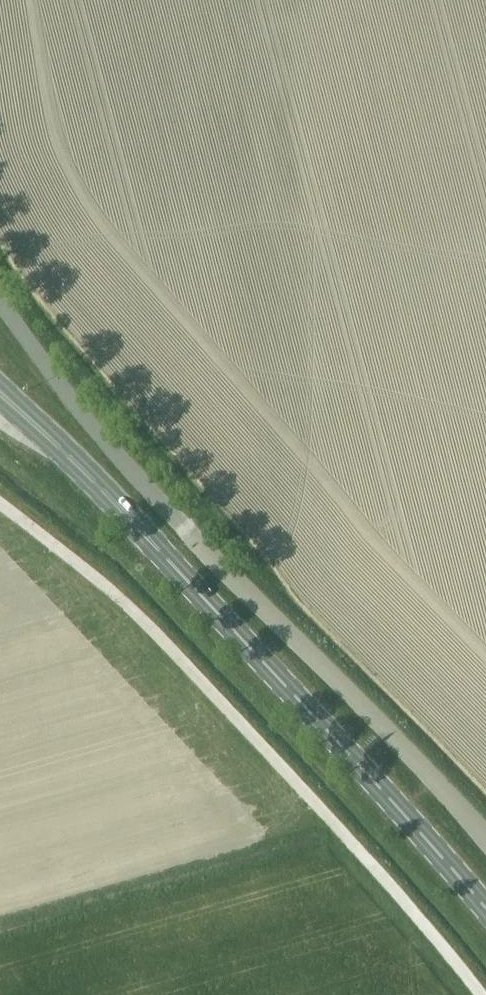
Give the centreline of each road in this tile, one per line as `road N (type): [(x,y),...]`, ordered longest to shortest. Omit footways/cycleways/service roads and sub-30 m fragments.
road 1 (unclassified): [(485,833),(68,398),(0,303)]
road 2 (primary): [(485,914),(99,486),(0,393)]
road 3 (track): [(479,994),(344,835),(143,621),(0,504)]

